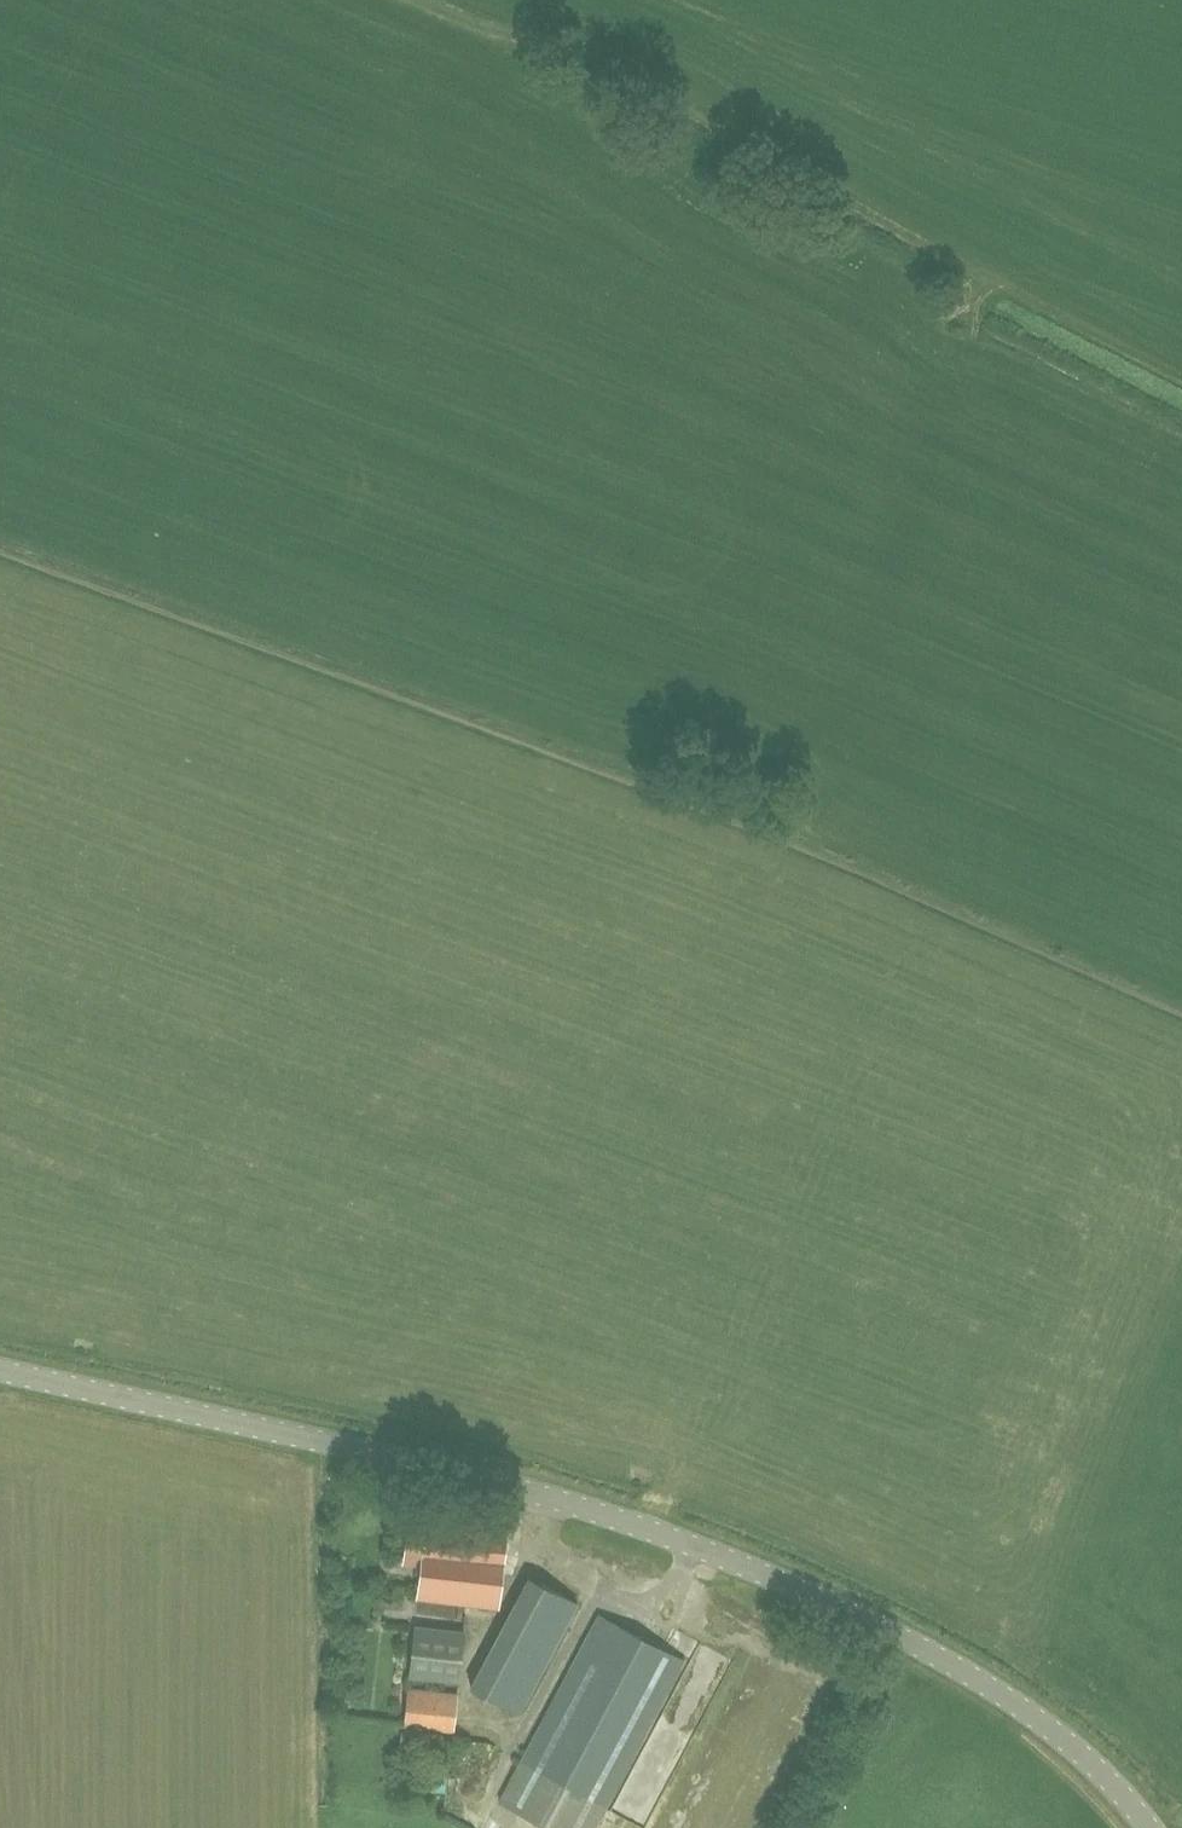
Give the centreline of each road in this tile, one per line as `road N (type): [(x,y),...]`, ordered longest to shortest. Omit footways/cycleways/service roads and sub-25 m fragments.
road 1 (tertiary): [(1160,1827),(1119,1780),(1055,1728),(885,1629),(633,1527),(540,1497),(0,1371)]
road 2 (unclassified): [(1181,395),(1057,334),(607,64),(459,0)]

